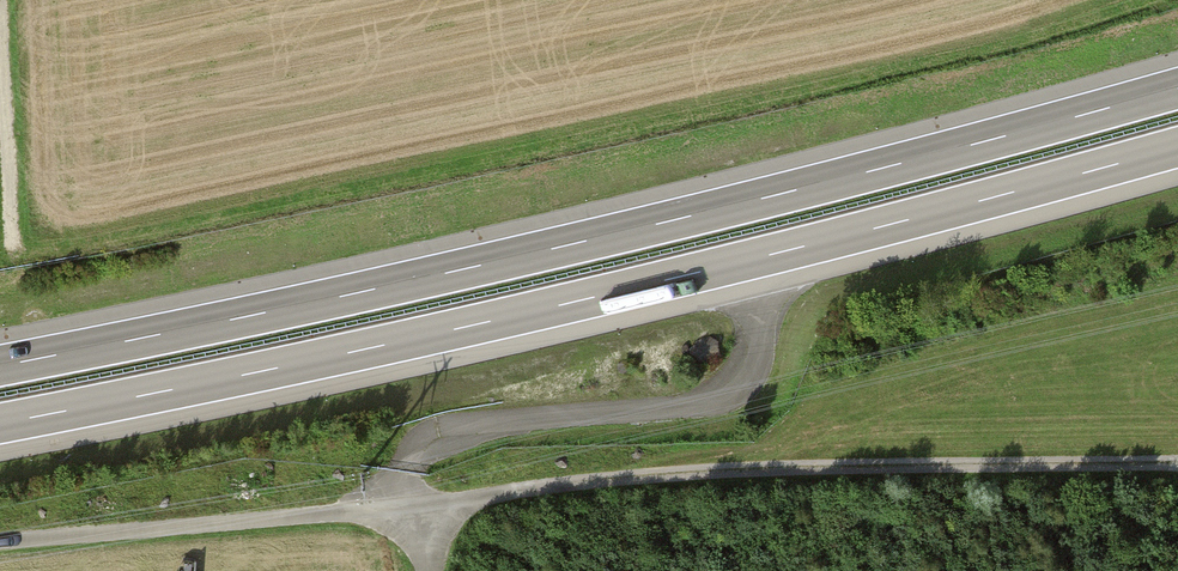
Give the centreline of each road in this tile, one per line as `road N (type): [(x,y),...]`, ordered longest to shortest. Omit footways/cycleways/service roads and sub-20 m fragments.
road 1 (motorway): [(1177,88),(525,255),(0,366)]
road 2 (motorway): [(0,423),(453,330),(1177,147)]
road 3 (track): [(0,544),(404,510),(688,470),(1177,468)]
road 4 (track): [(0,37),(6,241)]

